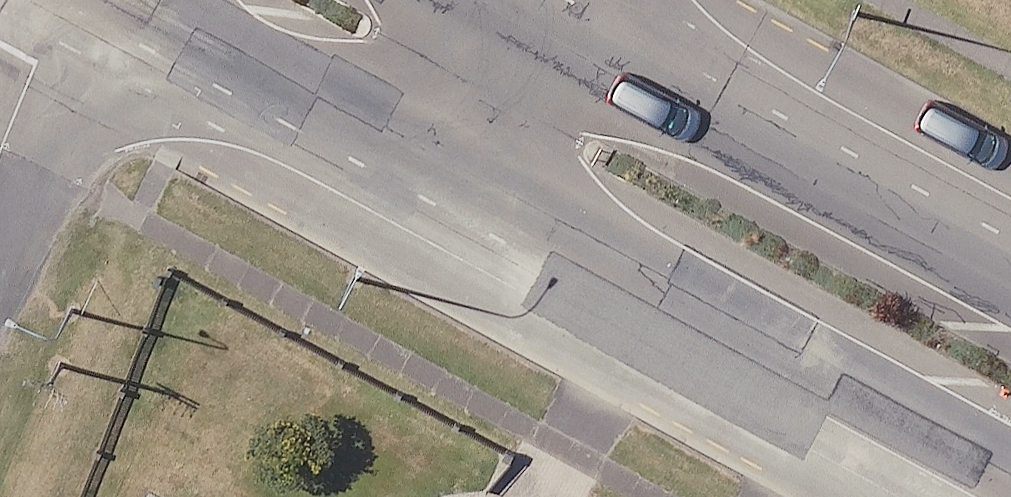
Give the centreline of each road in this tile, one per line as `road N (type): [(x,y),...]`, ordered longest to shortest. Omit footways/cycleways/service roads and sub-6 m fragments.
road 1 (secondary): [(1010,466),(441,156)]
road 2 (secondary): [(512,17),(1010,286)]
road 3 (secondary): [(441,156),(144,0)]
road 4 (residential): [(59,0),(0,155)]
road 5 (residential): [(512,17),(441,156)]

